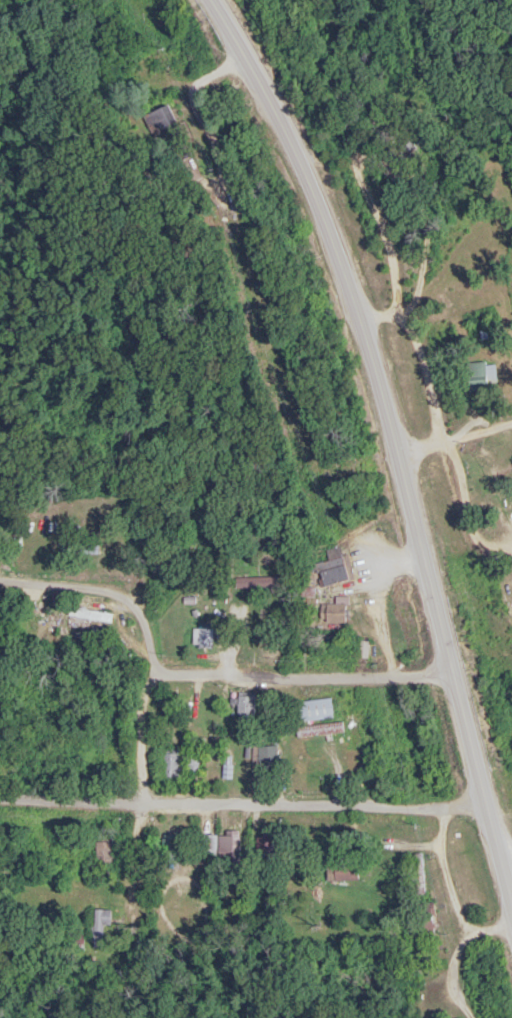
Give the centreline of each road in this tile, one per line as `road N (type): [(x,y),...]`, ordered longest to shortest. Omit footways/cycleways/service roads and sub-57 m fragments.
road 1 (secondary): [(511,906),(418,522),(347,276),(296,153),(212,0)]
road 2 (residential): [(457,679),(147,672),(139,709),(139,894)]
road 3 (residential): [(486,805),(407,812),(0,796)]
road 4 (residential): [(156,668),(145,630),(113,593),(0,579)]
road 5 (residential): [(511,930),(490,934),(463,911),(446,862),(449,810)]

